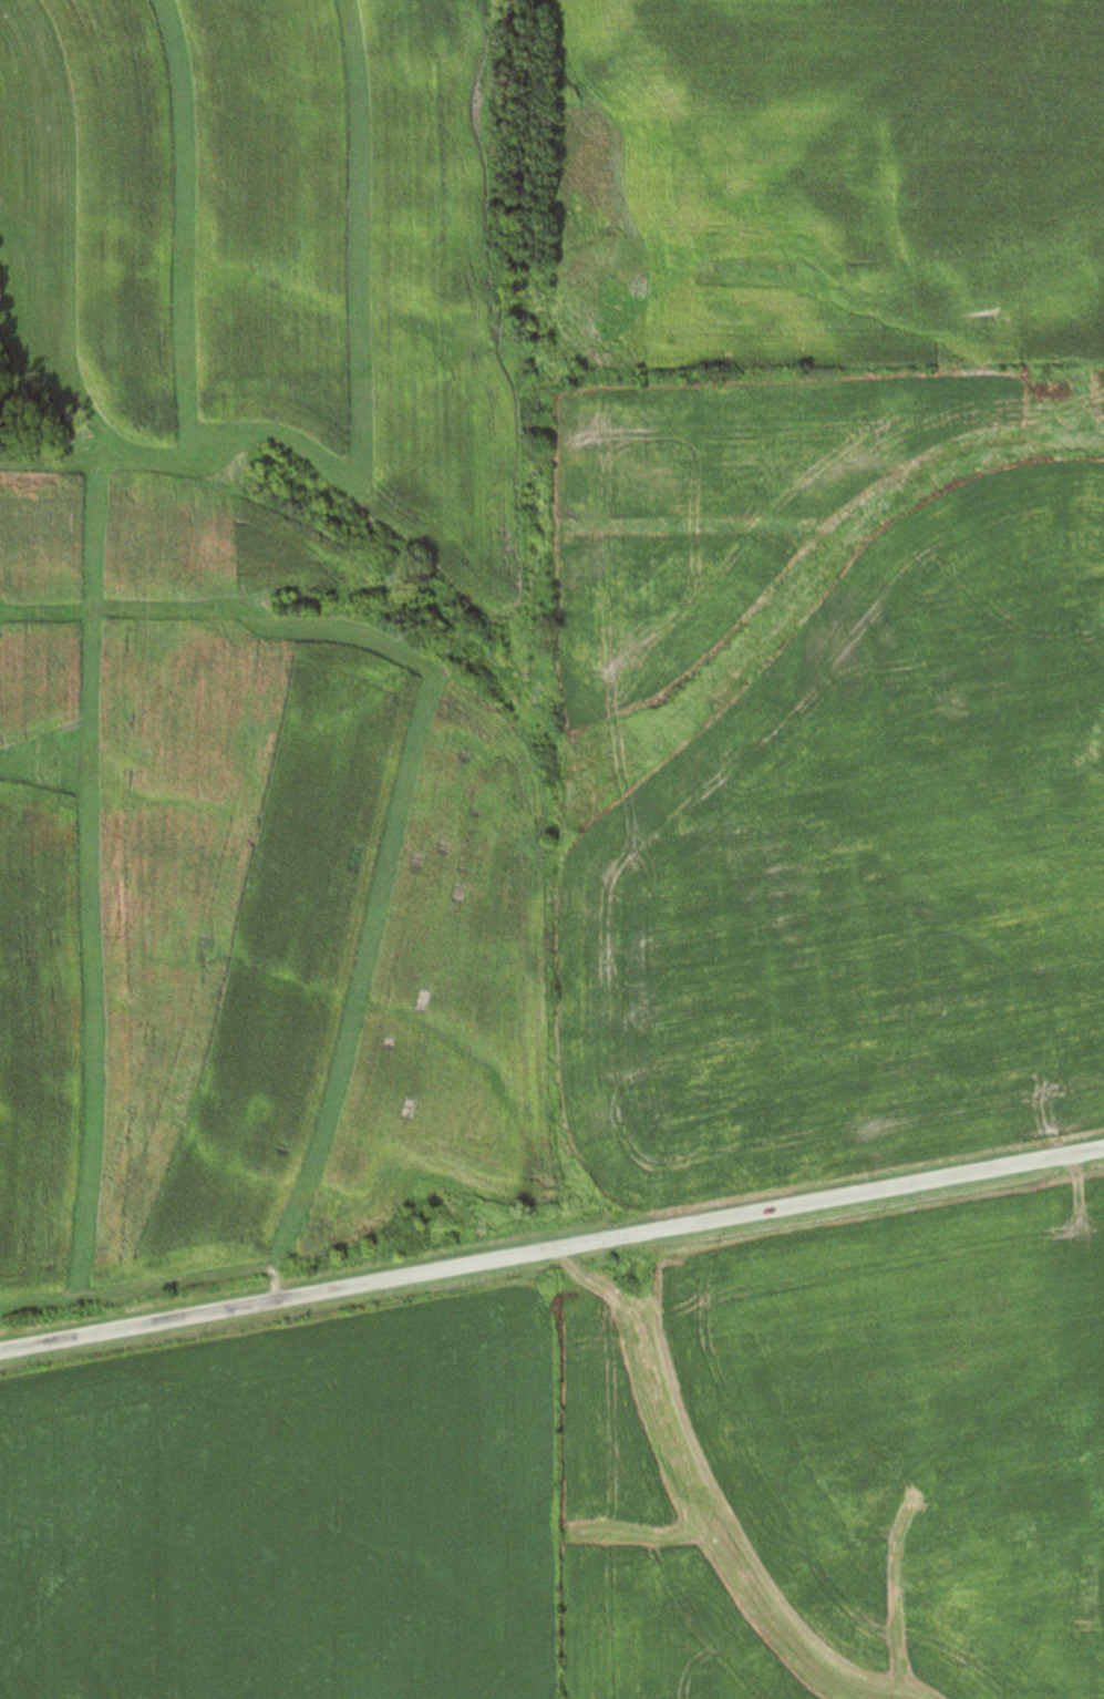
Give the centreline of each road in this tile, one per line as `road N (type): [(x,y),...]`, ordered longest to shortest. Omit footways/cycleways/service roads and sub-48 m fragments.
road 1 (residential): [(1103,1154),(0,1353)]

